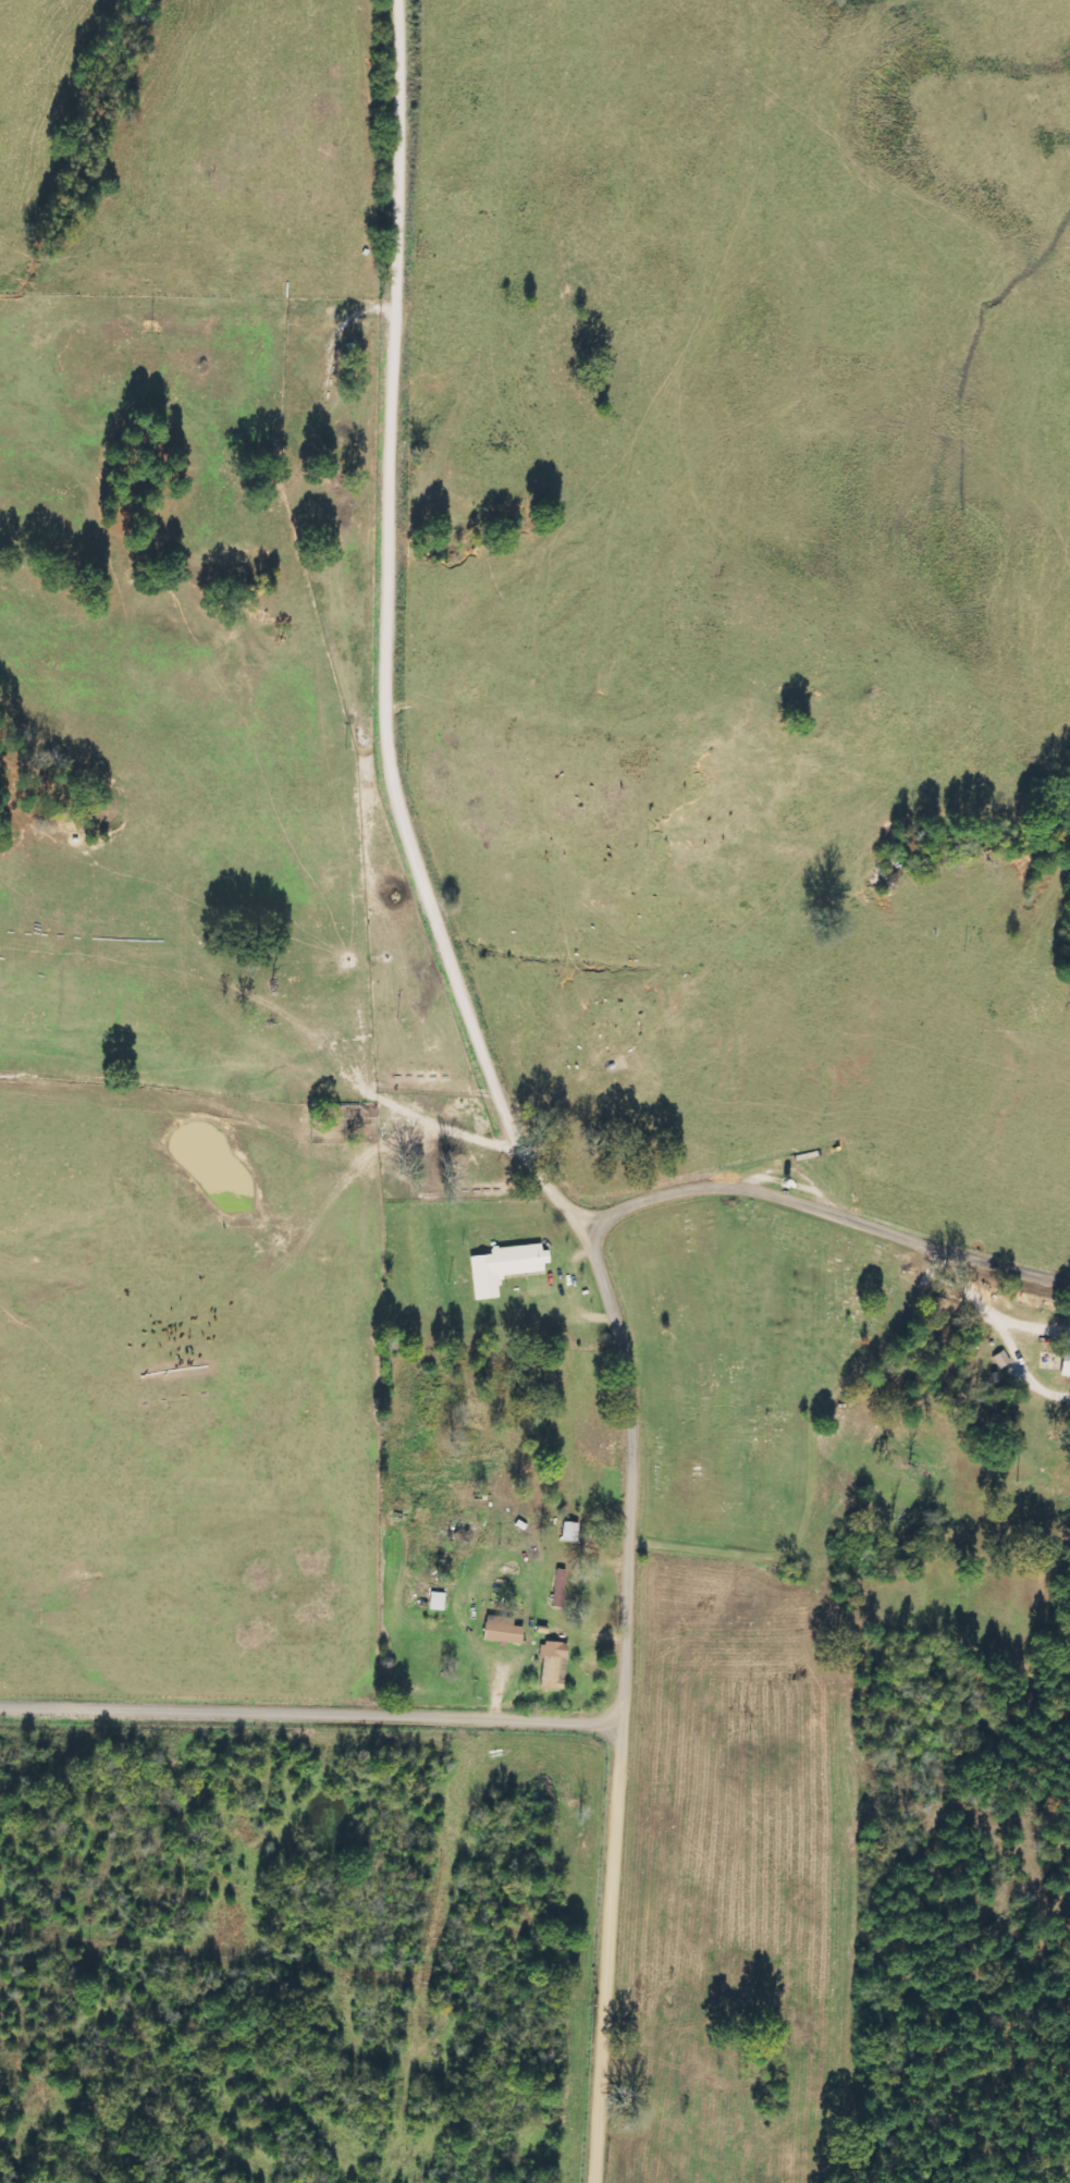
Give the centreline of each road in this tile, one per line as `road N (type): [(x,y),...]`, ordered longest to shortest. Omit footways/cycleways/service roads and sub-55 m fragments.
road 1 (residential): [(603,2182),(640,1410),(608,1273),(522,1136),(403,786),(392,649),(403,0)]
road 2 (residential): [(0,1708),(630,1718)]
road 3 (residential): [(583,1224),(746,1189),(1069,1281)]
road 4 (residential): [(0,297),(401,303)]
road 5 (residential): [(319,1082),(553,1182)]
road 6 (residential): [(322,1165),(318,1043)]

